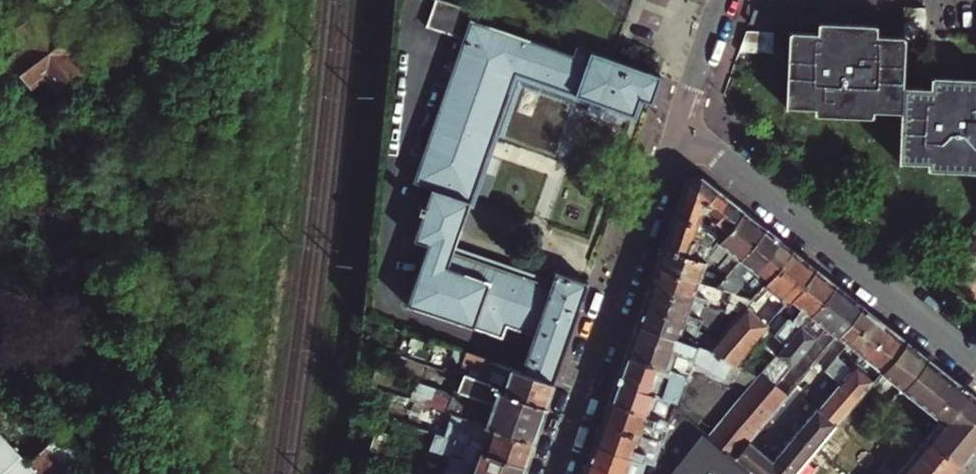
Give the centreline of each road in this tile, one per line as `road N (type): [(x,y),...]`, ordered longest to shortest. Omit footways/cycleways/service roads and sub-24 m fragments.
road 1 (residential): [(681,128),(975,364)]
road 2 (residential): [(681,128),(557,473)]
road 3 (residential): [(722,0),(681,128)]

